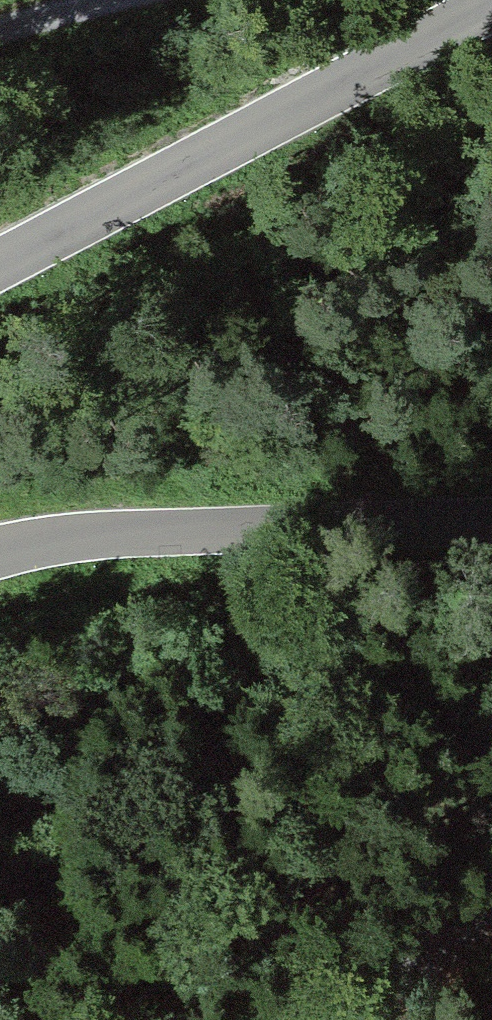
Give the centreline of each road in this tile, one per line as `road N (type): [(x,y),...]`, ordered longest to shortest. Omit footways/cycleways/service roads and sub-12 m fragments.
road 1 (tertiary): [(0,272),(491,7)]
road 2 (tertiary): [(491,524),(119,531),(0,553)]
road 3 (tertiary): [(313,1019),(491,879)]
road 4 (track): [(0,29),(122,0)]

